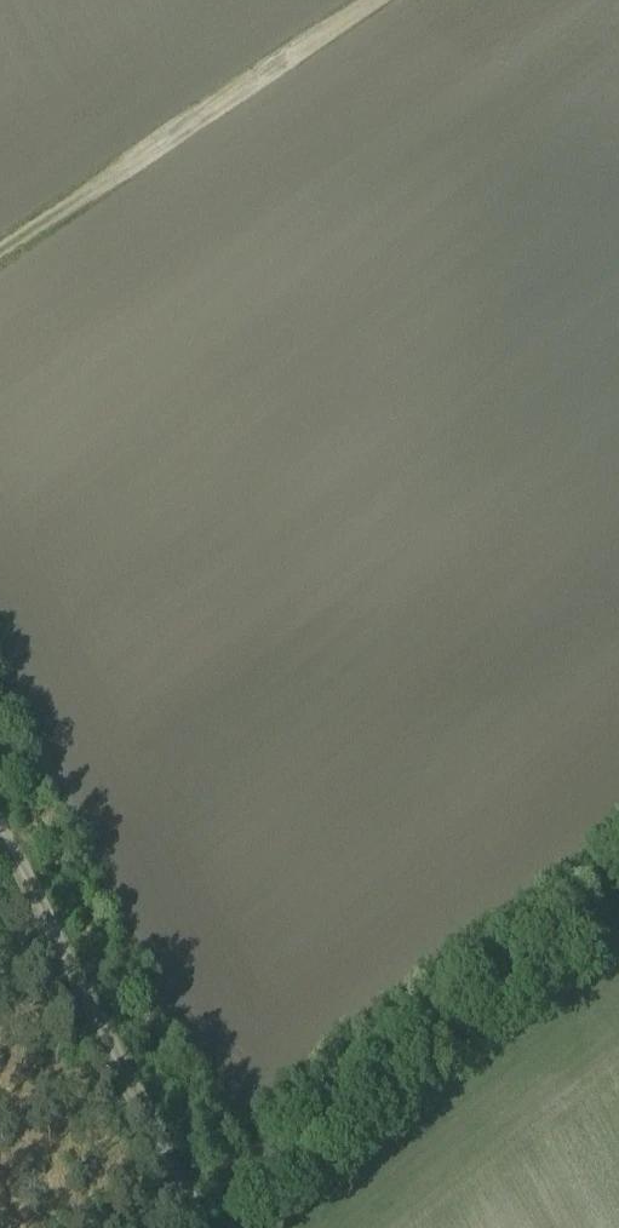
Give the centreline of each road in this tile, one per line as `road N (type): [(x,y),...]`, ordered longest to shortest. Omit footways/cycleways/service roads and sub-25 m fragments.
road 1 (track): [(0,803),(214,1227)]
road 2 (track): [(389,0),(0,255)]

